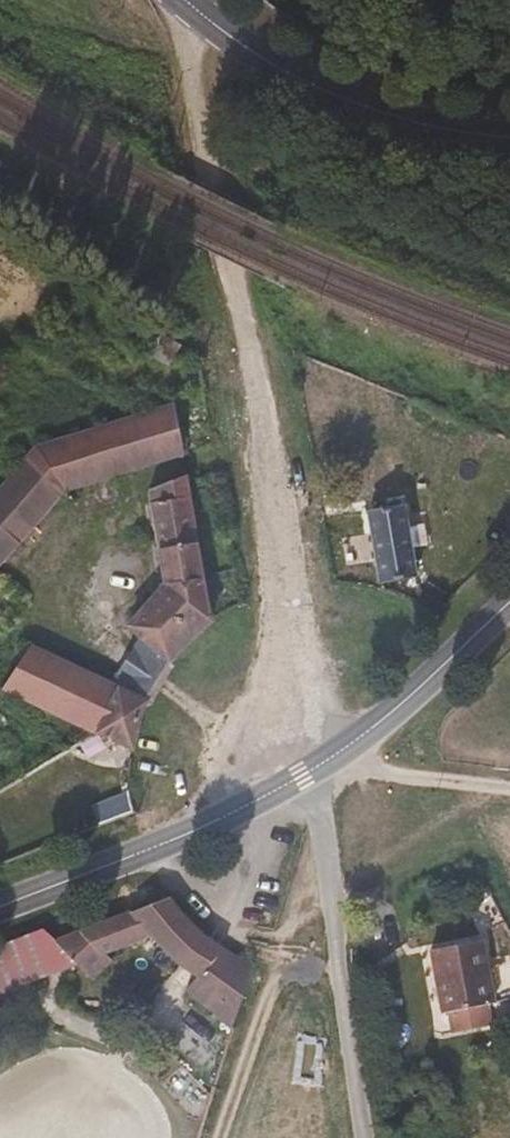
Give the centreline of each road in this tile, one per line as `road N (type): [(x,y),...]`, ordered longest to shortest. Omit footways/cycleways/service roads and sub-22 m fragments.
road 1 (track): [(180,0),(265,458),(320,830)]
road 2 (tertiary): [(509,604),(371,730),(310,771),(241,810),(0,908)]
road 3 (tertiary): [(185,0),(278,67),(335,96),(432,125),(509,137)]
road 4 (track): [(320,830),(226,1137)]
road 5 (track): [(320,830),(367,1137)]
road 6 (track): [(336,756),(419,777),(509,787)]

